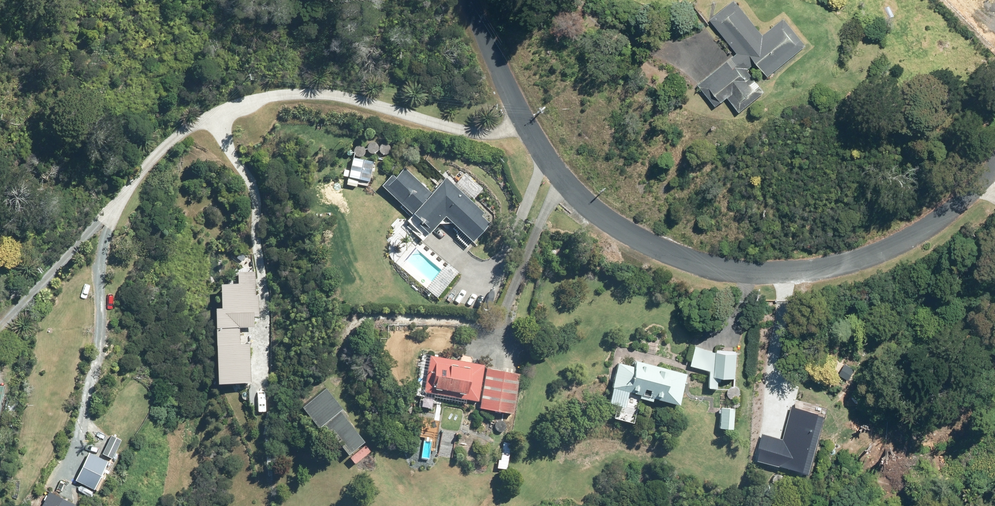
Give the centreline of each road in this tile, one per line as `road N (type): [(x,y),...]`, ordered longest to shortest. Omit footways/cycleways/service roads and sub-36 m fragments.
road 1 (residential): [(994,163),(968,199),(935,223),(858,258),(776,275),(717,268),(605,219),(560,179),(466,0)]

